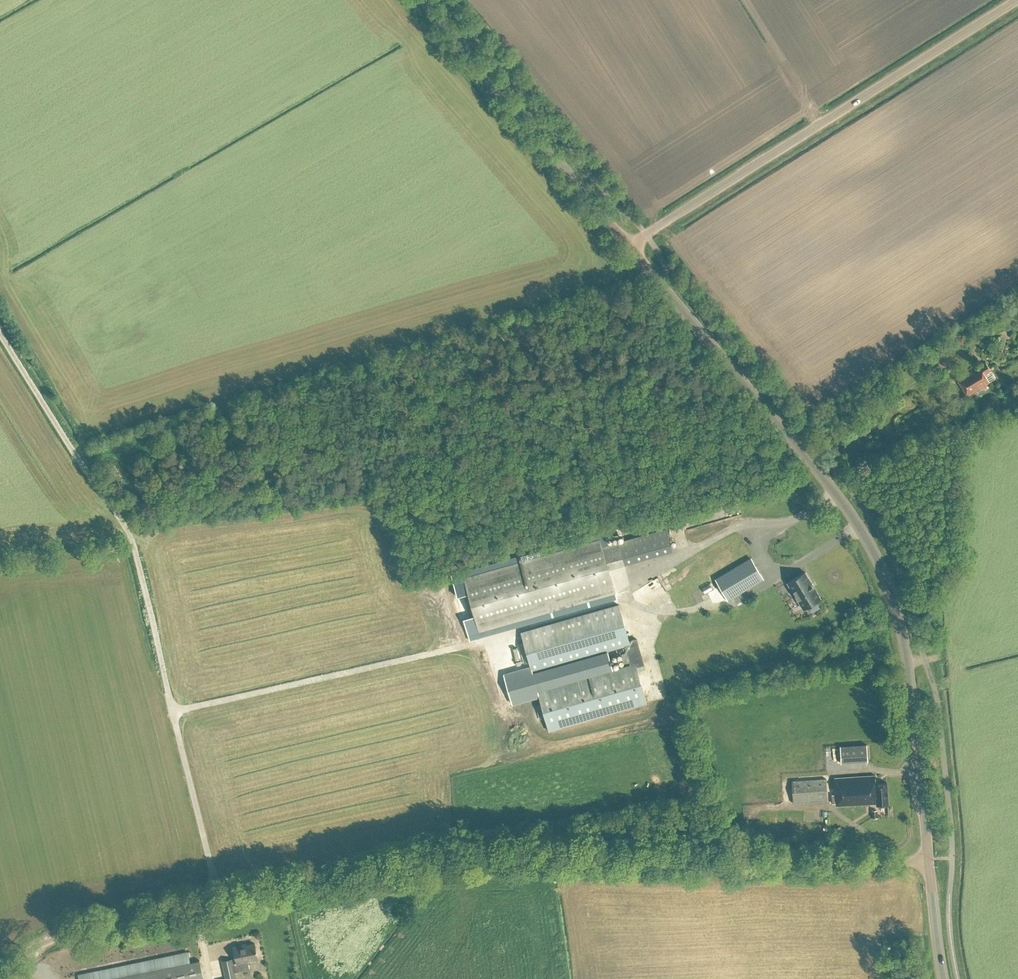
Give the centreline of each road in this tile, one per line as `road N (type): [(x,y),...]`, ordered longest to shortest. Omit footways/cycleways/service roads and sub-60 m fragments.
road 1 (track): [(859,524),(731,603),(677,611),(617,598),(480,639),(178,707),(120,514),(0,332)]
road 2 (unclassified): [(0,963),(23,936),(441,847),(928,860)]
road 3 (tertiary): [(928,860),(903,652),(873,551),(827,481),(630,249)]
road 4 (unclassified): [(630,249),(1016,0)]
road 5 (tertiary): [(630,249),(431,0)]
road 6 (tertiary): [(945,978),(928,860)]

